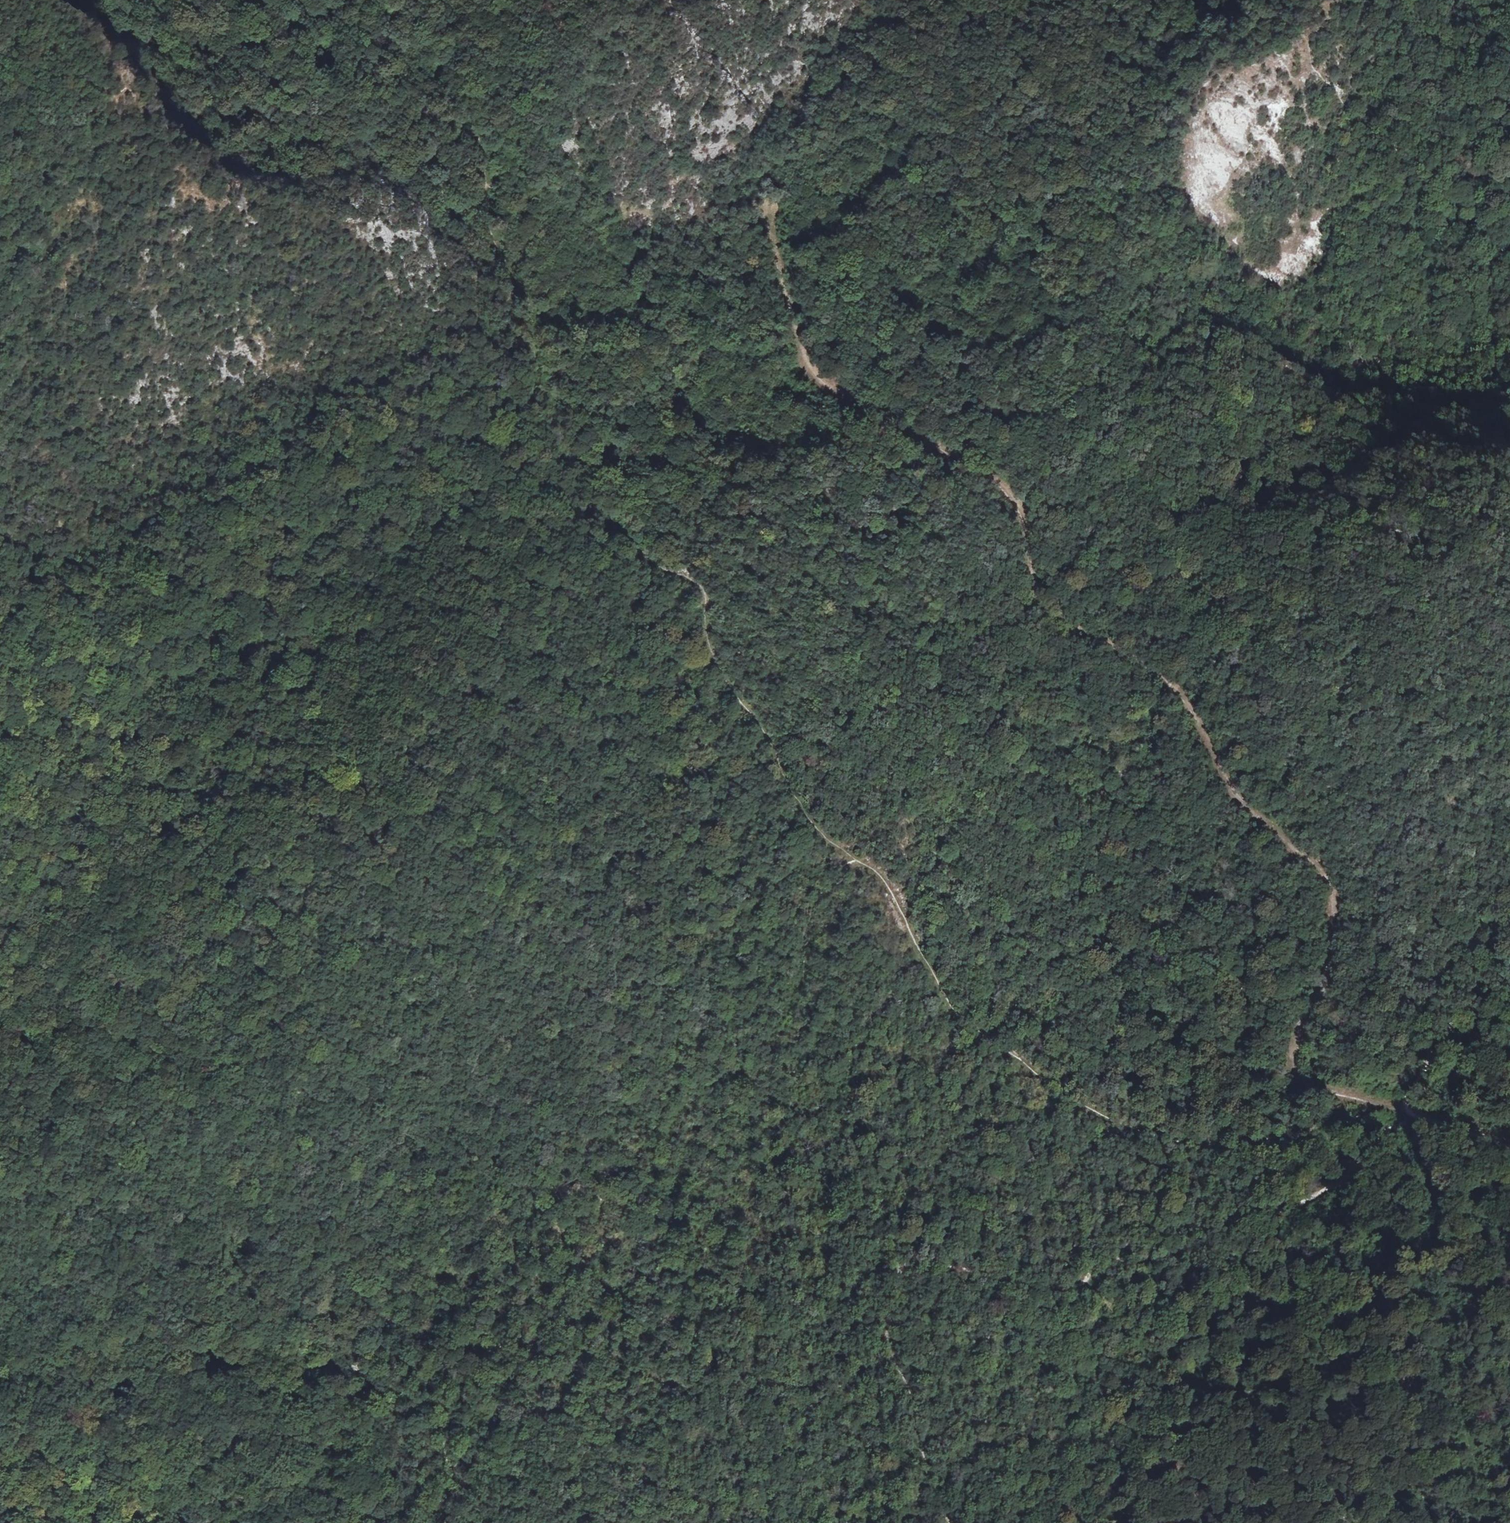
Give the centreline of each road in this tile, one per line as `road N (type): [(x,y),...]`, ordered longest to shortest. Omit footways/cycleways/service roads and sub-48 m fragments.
road 1 (track): [(1509,1146),(1295,1079),(1298,1040),(1323,982),(1333,887),(1233,791),(1174,688),(1118,646),(1043,609),(1027,530),(1009,493),(904,422),(837,394),(816,375),(796,332),(764,207)]
road 2 (track): [(1077,1283),(1142,1349),(1201,1384),(1237,1394),(1391,1385),(1434,1394),(1467,1441),(1490,1522)]

